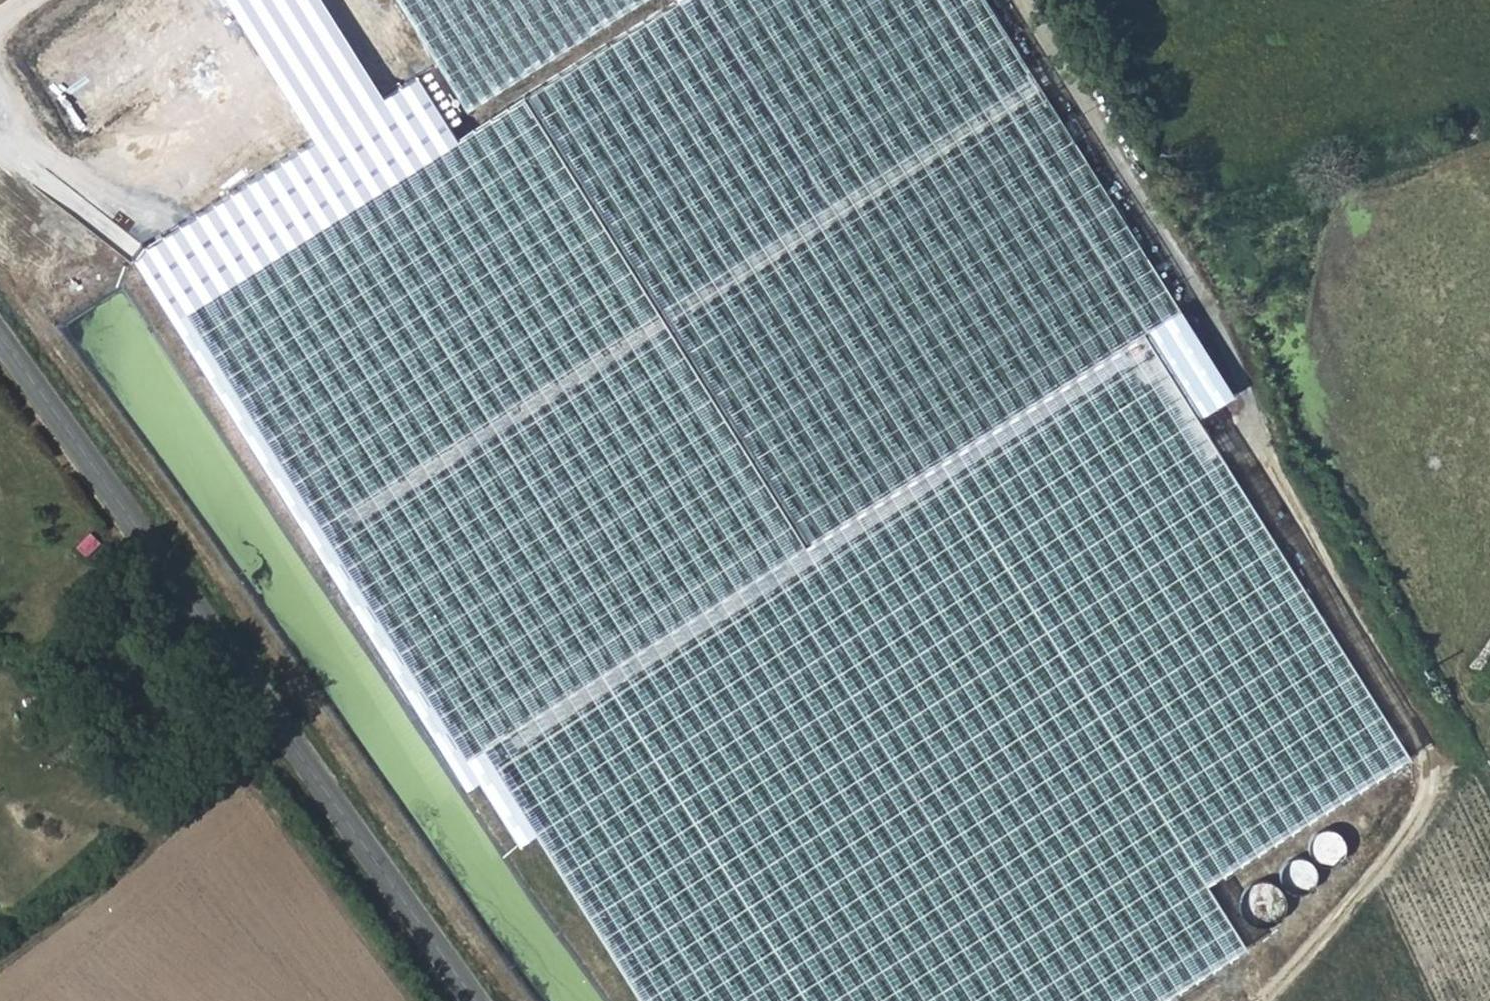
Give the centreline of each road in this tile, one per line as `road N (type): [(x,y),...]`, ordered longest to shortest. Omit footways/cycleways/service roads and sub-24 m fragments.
road 1 (tertiary): [(472,1000),(0,341)]
road 2 (track): [(1367,626),(1438,760),(1260,1000)]

